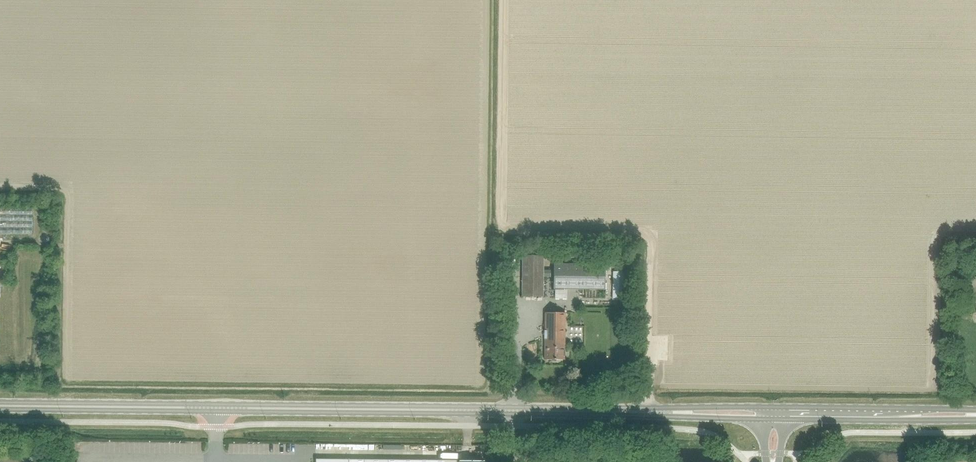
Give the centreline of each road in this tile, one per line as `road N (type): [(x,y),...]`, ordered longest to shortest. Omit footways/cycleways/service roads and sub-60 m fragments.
road 1 (primary): [(773,407),(0,403)]
road 2 (primary): [(0,410),(763,420)]
road 3 (primary): [(975,410),(773,407)]
road 4 (primary): [(784,420),(975,421)]

